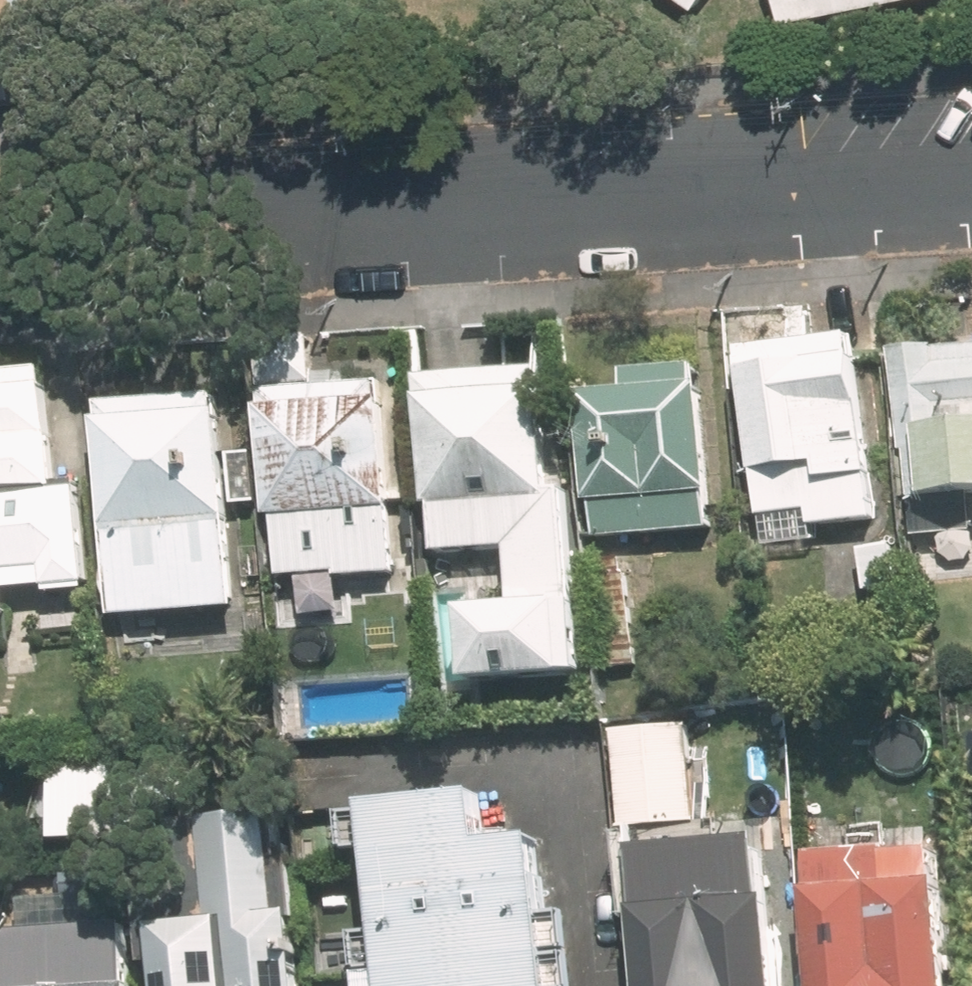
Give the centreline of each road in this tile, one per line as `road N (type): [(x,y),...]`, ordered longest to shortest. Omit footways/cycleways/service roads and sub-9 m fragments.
road 1 (residential): [(971,174),(0,237)]

